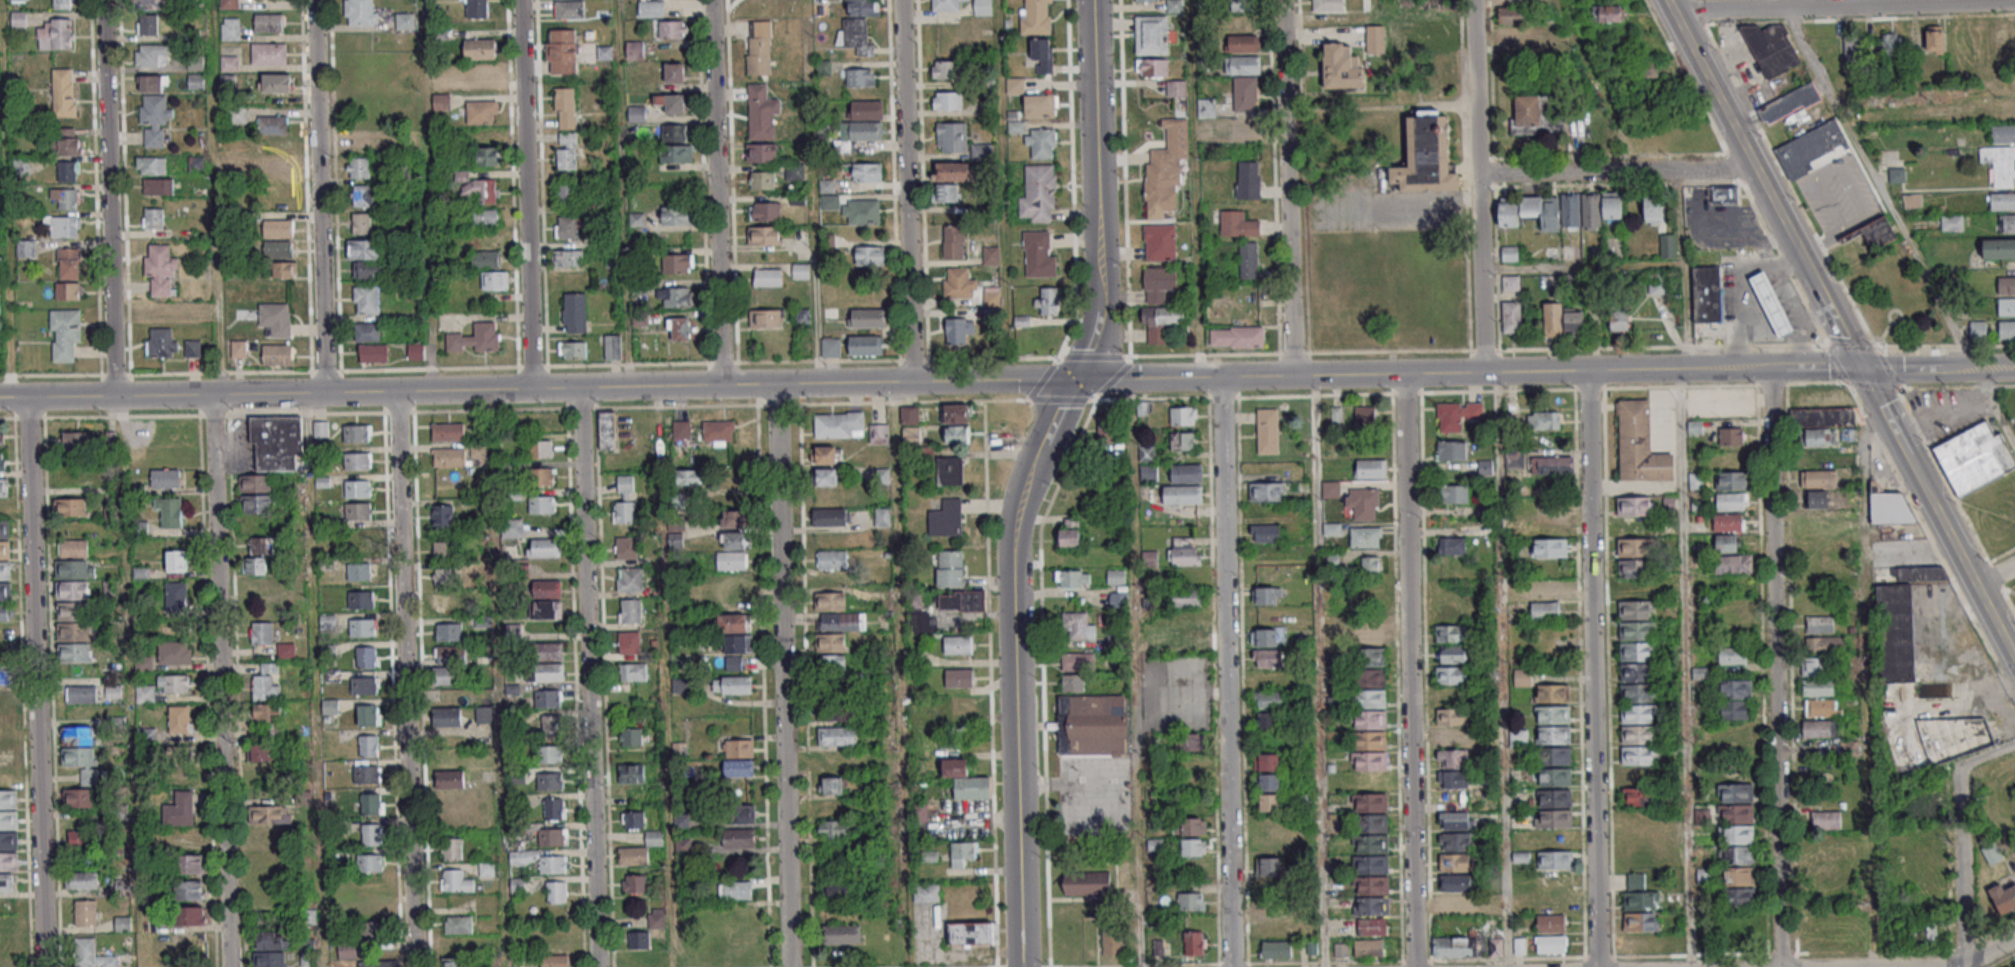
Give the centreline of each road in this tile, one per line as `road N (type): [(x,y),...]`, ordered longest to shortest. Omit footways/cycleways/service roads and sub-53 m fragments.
road 1 (tertiary): [(0,397),(1079,379)]
road 2 (tertiary): [(1079,379),(1770,368)]
road 3 (residential): [(1780,966),(1770,368)]
road 4 (residential): [(1587,370),(1597,966)]
road 5 (residential): [(1414,966),(1404,374)]
road 6 (residential): [(1222,376),(1231,966)]
road 7 (residential): [(776,384),(790,966)]
road 8 (residential): [(599,966),(581,387)]
road 9 (residential): [(396,392),(415,966)]
road 10 (residential): [(230,966),(215,395)]
road 11 (residential): [(27,397),(44,966)]
road 12 (tertiary): [(1021,966),(1012,529),(1037,457)]
road 13 (residential): [(103,0),(114,396)]
road 14 (residential): [(324,393),(313,0)]
road 15 (residential): [(520,0),(531,388)]
road 16 (residential): [(722,385),(711,0)]
road 17 (residential): [(899,0),(909,382)]
road 18 (residential): [(1282,0),(1292,376)]
road 19 (residential): [(1482,372),(1473,0)]
road 20 (tertiary): [(1103,304),(1093,0)]
road 21 (residential): [(1478,174),(1755,169)]
road 22 (residential): [(1963,966),(1958,773),(1967,761),(2014,744)]
road 23 (secondary): [(1975,586),(1860,367)]
road 24 (secondary): [(1755,169),(1667,0)]
road 25 (residential): [(1673,12),(1858,5)]
road 26 (tertiary): [(1860,367),(2014,367)]
road 27 (secondary): [(1826,303),(1755,169)]
road 28 (residential): [(2014,940),(1963,965),(1873,966)]
road 29 (residential): [(1858,5),(2000,0)]

